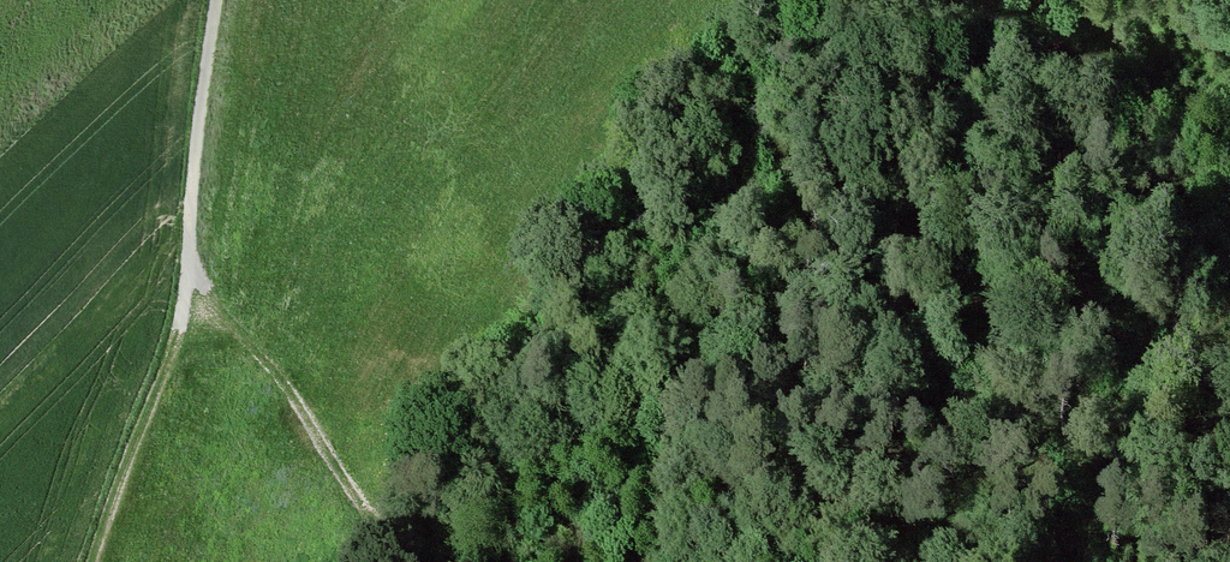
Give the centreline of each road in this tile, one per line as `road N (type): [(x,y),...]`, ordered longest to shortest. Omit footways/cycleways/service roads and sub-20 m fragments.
road 1 (track): [(1229,190),(987,211),(711,362),(496,525),(447,541),(368,529),(293,389),(185,265)]
road 2 (track): [(711,362),(736,293),(1027,65),(1139,0)]
road 3 (track): [(213,0),(177,333)]
road 4 (track): [(93,561),(177,333)]

